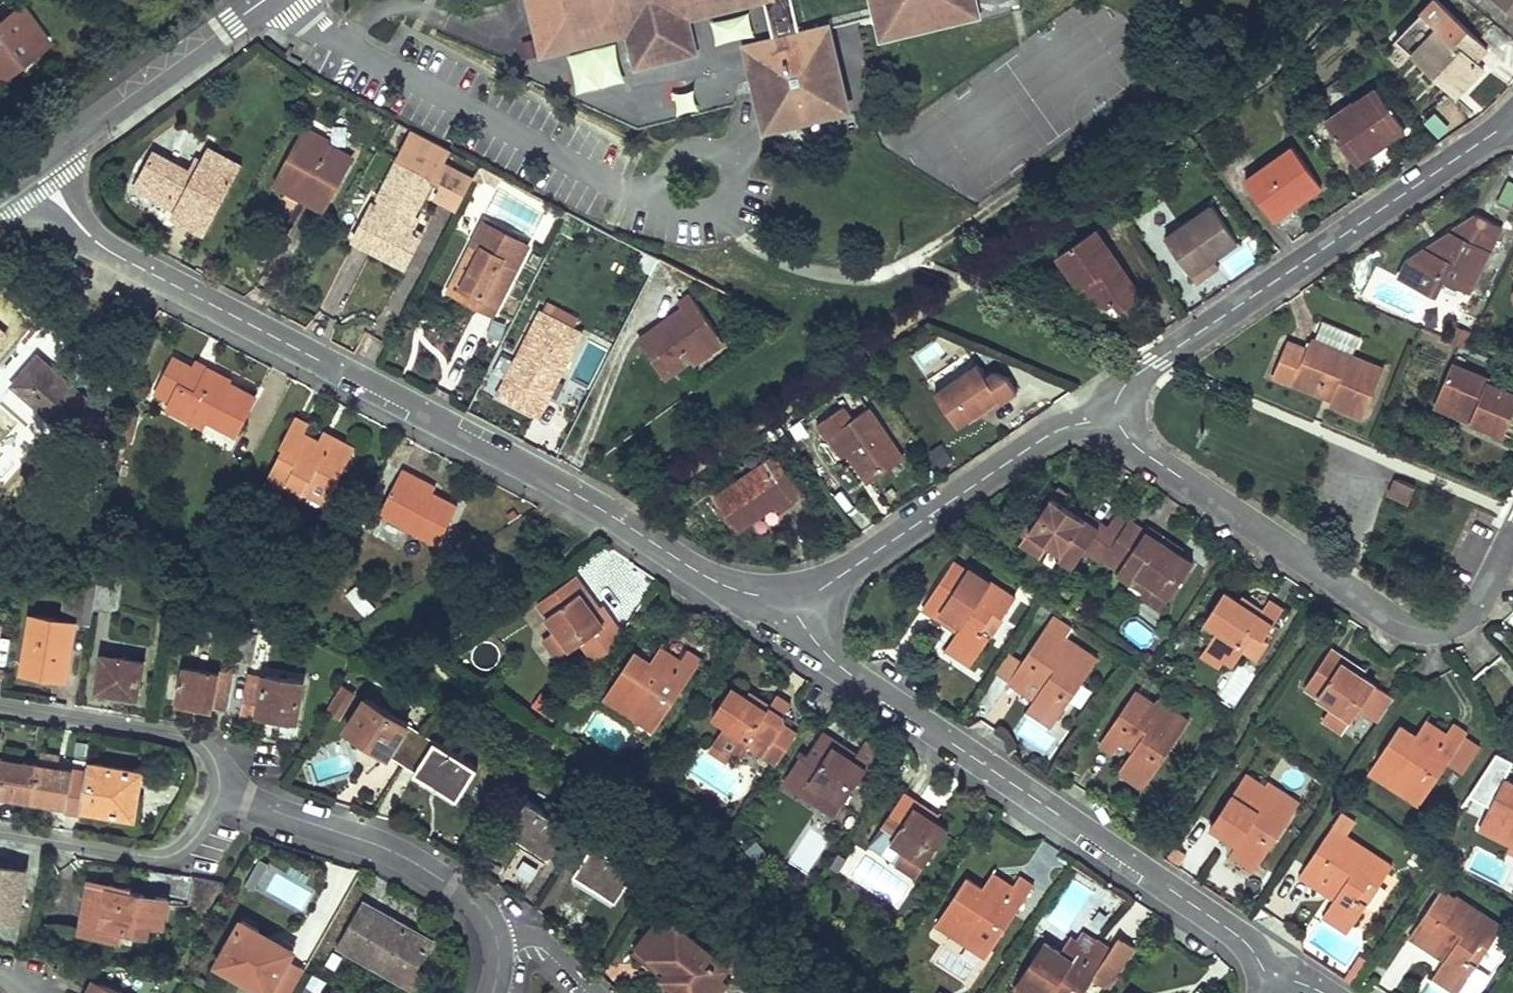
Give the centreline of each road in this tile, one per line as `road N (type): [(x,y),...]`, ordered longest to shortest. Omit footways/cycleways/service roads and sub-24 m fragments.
road 1 (residential): [(97,243),(573,493),(708,579),(791,603)]
road 2 (residential): [(791,603),(822,651),(852,677),(1238,937),(1273,990)]
road 3 (residential): [(1116,418),(1147,456),(1420,631),(1463,619),(1512,537)]
road 4 (residential): [(1512,121),(1156,363),(1125,386),(1116,418)]
road 5 (residential): [(1116,418),(1051,435),(791,603)]
road 6 (residential): [(497,939),(484,914),(413,862),(219,795)]
road 7 (residential): [(219,795),(220,775),(201,744),(0,706)]
road 8 (residential): [(57,150),(264,0)]
road 9 (residential): [(0,833),(154,859),(190,843),(219,795)]
road 10 (residential): [(597,992),(538,939),(497,939)]

